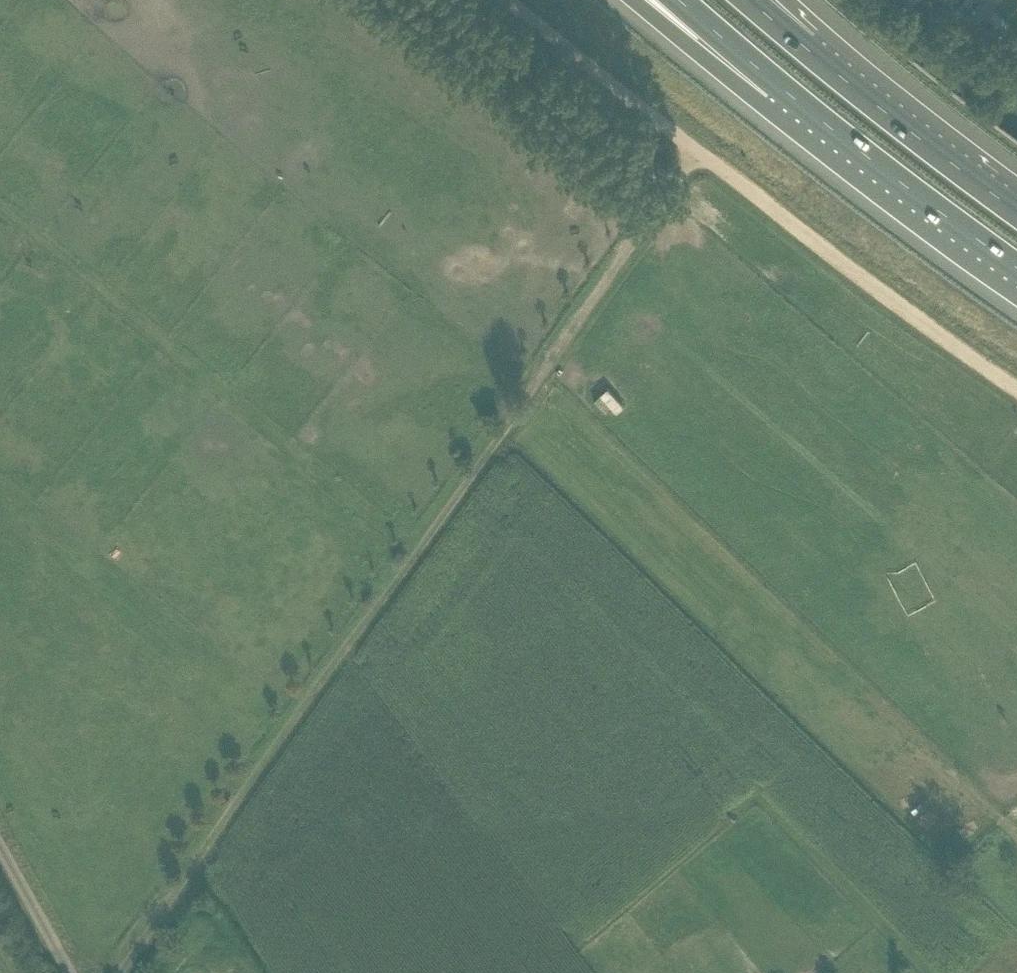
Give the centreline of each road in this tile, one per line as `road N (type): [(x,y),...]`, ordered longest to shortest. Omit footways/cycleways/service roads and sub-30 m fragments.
road 1 (track): [(699,147),(118,972)]
road 2 (track): [(1016,377),(699,147),(523,0)]
road 3 (motorway): [(779,84),(1016,268)]
road 4 (motorway): [(1016,212),(807,49)]
road 5 (motorway): [(654,0),(779,84)]
road 6 (motorway): [(677,0),(779,84)]

